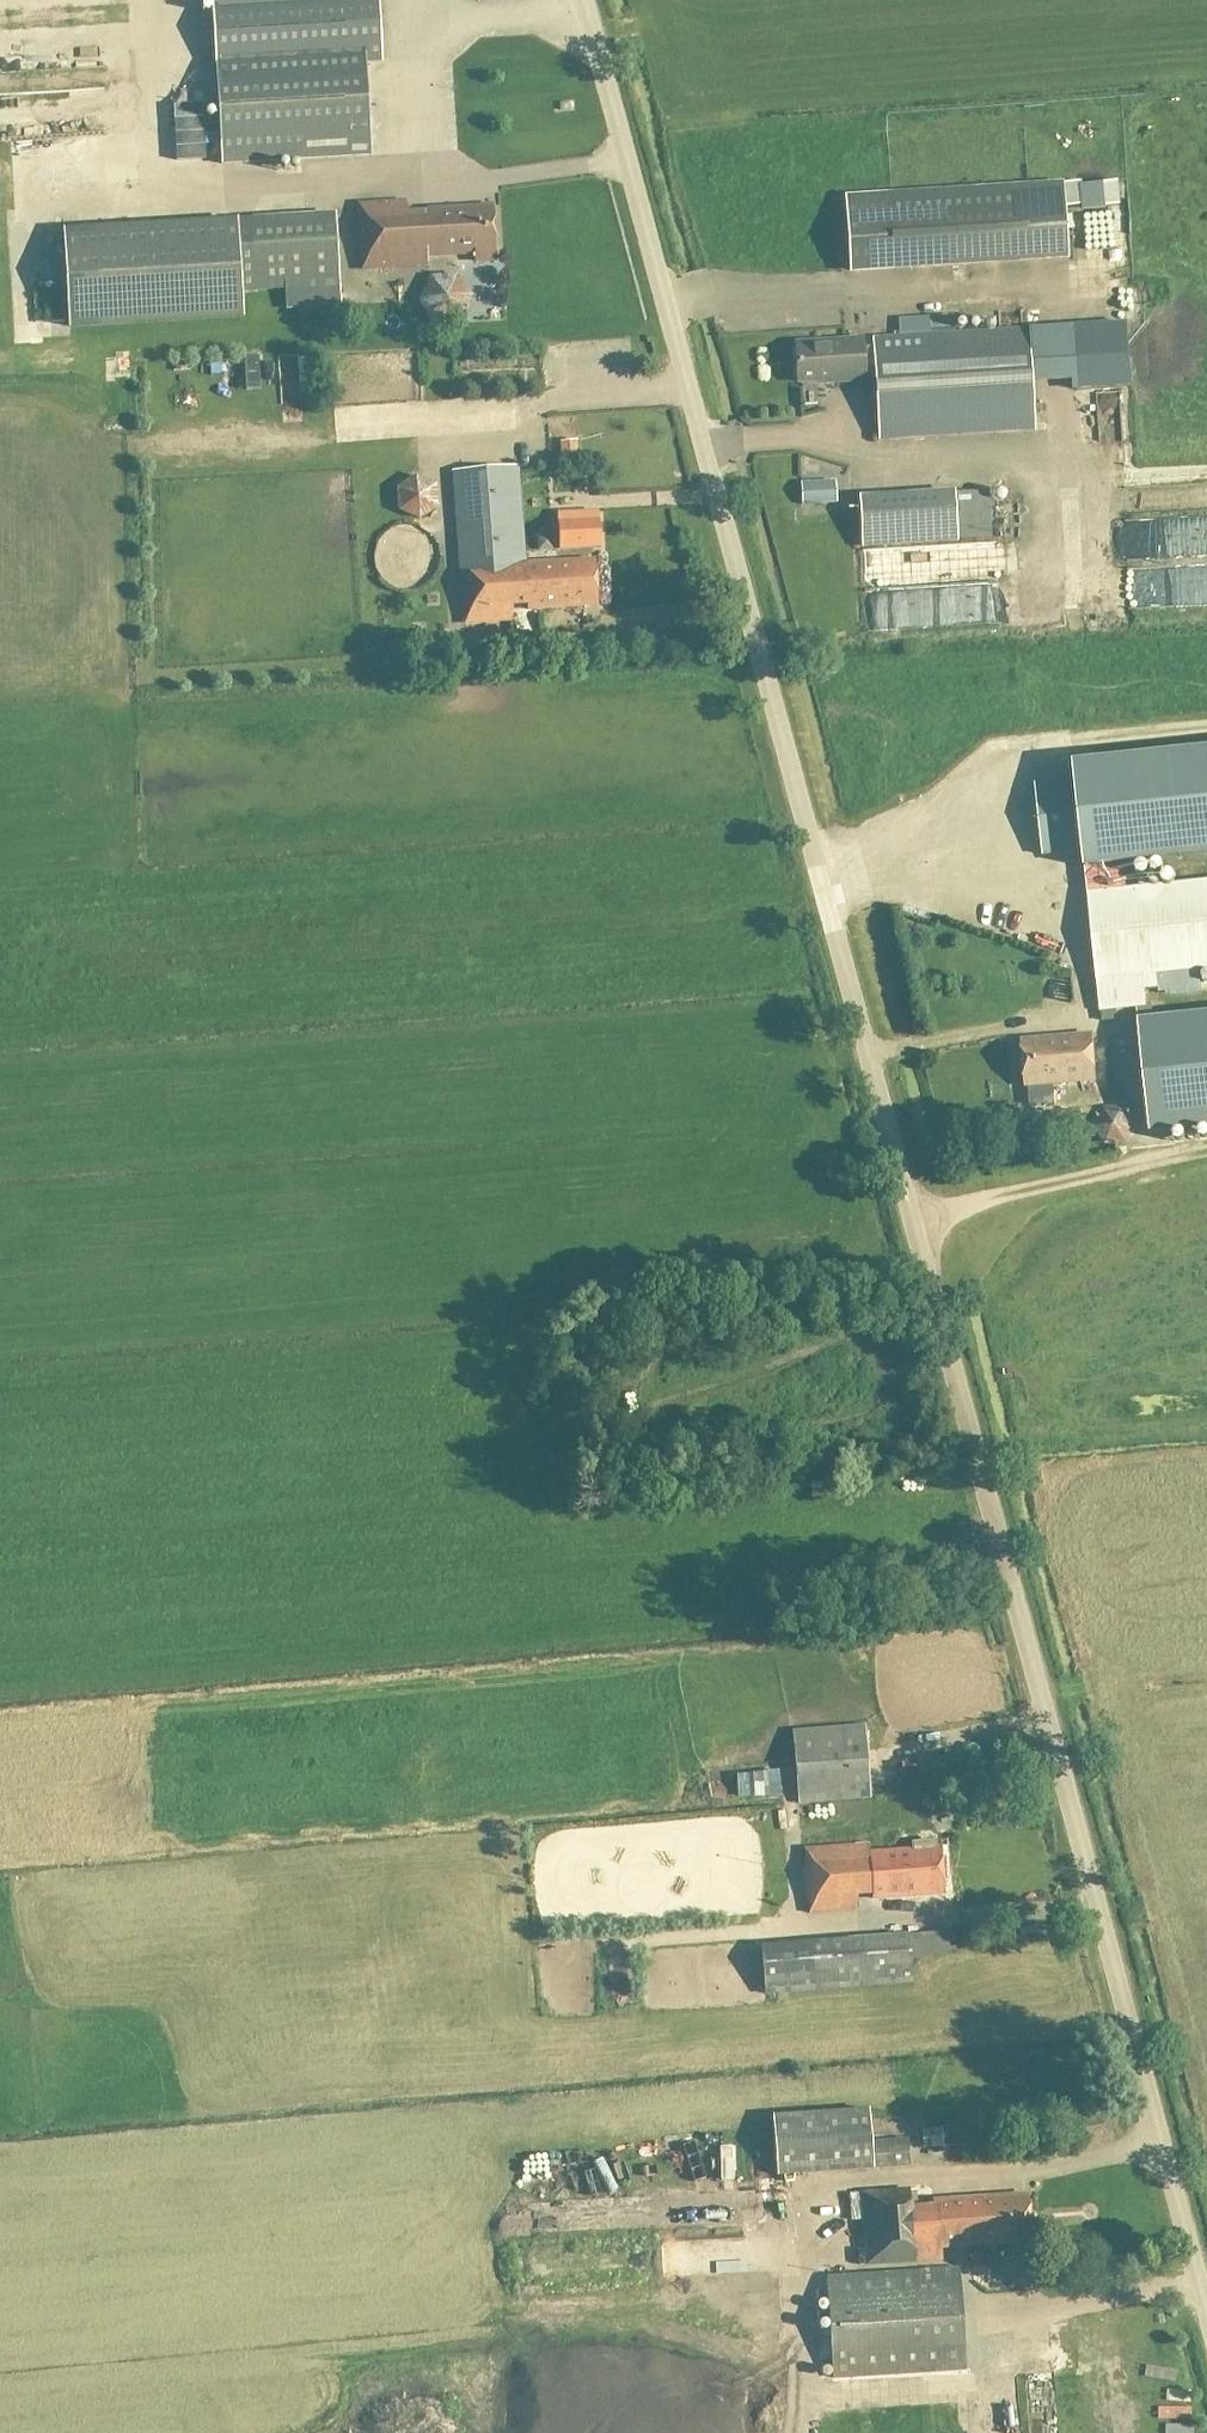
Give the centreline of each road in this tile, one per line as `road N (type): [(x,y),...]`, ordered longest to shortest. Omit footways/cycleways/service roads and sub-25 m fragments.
road 1 (unclassified): [(1206,2324),(582,0)]

